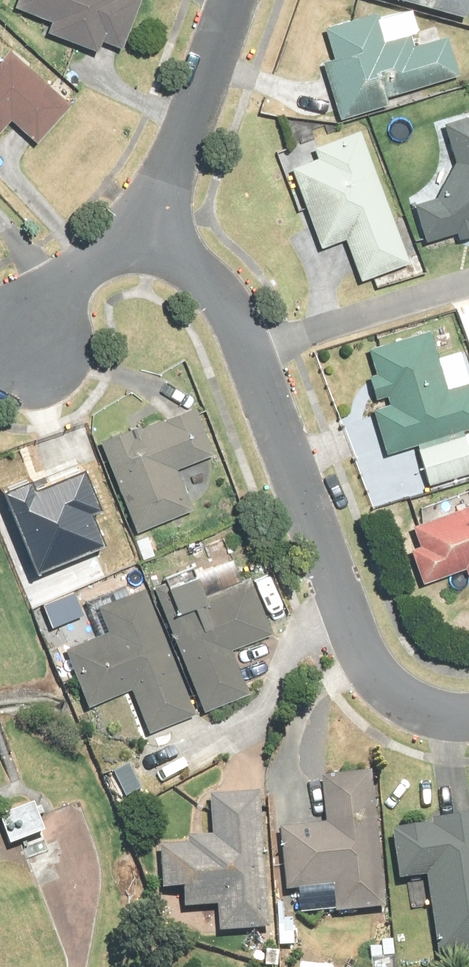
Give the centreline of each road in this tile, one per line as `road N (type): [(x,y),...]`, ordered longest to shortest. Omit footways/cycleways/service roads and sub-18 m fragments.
road 1 (residential): [(143,222),(244,323),(357,642),(418,704),(468,714)]
road 2 (residential): [(237,0),(188,135),(143,222)]
road 3 (residential): [(143,222),(71,286),(37,339)]

